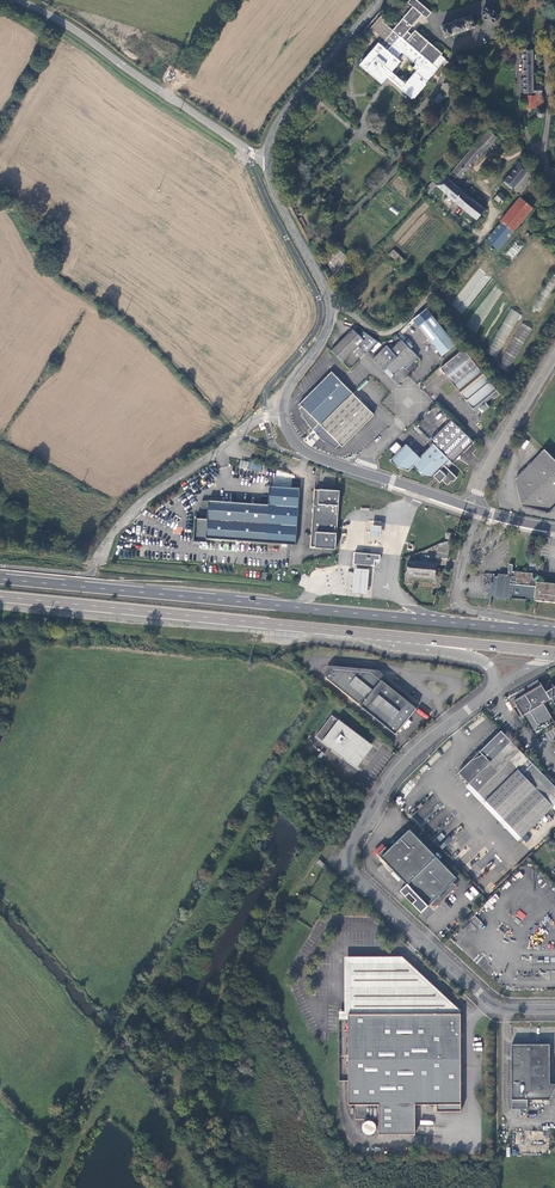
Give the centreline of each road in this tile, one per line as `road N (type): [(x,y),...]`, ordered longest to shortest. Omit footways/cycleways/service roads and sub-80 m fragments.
road 1 (primary): [(520,629),(0,578)]
road 2 (tertiary): [(493,689),(378,791),(348,850),(349,868),(498,1010),(554,1015)]
road 3 (primary): [(0,596),(370,634)]
road 4 (unclassified): [(269,159),(18,0)]
road 5 (unclassified): [(330,306),(375,332),(398,328),(483,235),(491,210),(479,177)]
road 6 (unclassified): [(95,567),(147,497),(252,421),(284,416)]
road 7 (residential): [(554,182),(543,154),(548,21),(504,22),(495,0)]
road 8 (tertiary): [(269,159),(278,123),(380,0)]
road 9 (primary): [(370,634),(554,652)]
road 10 (residential): [(472,509),(554,356)]
road 11 (residential): [(520,629),(457,599),(469,534),(485,513)]
road 12 (tertiary): [(330,306),(273,186),(269,159)]
road 13 (tertiary): [(370,634),(391,645),(478,655),(493,689)]
road 14 (tertiary): [(284,416),(289,385),(325,336),(330,306)]

